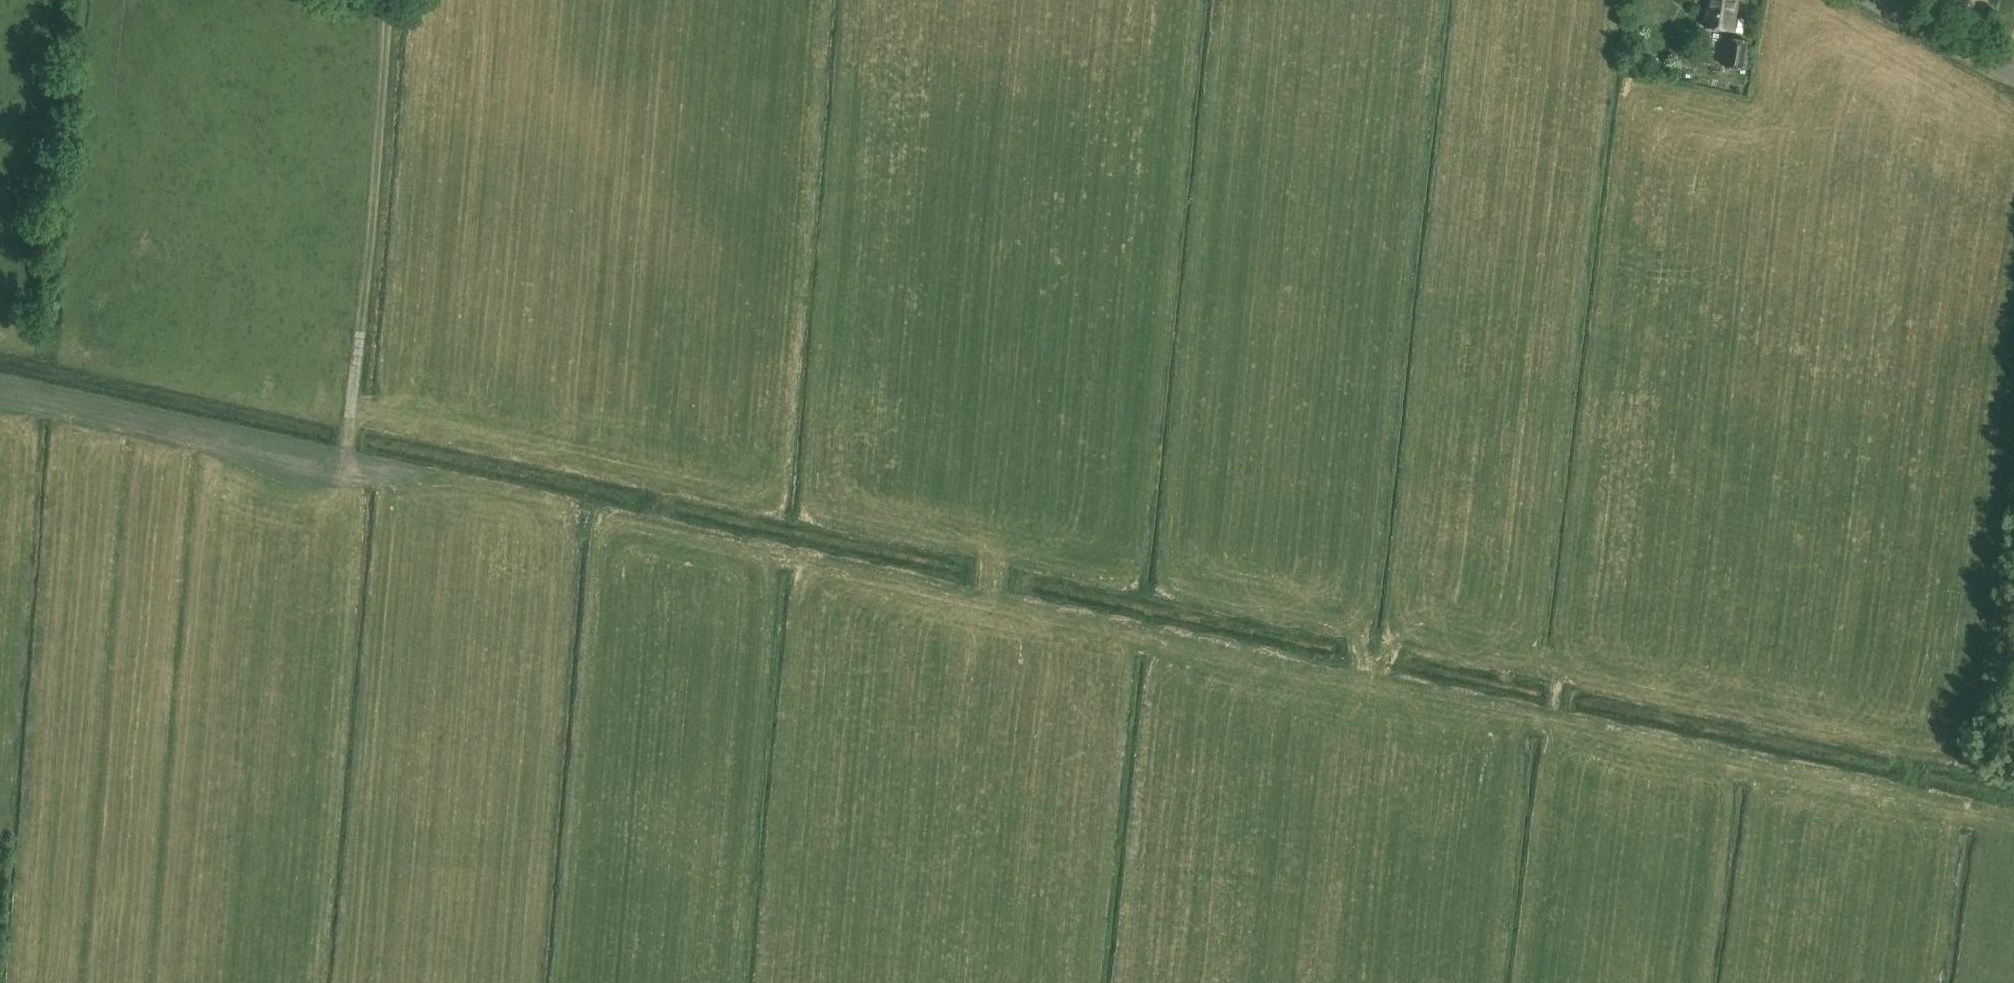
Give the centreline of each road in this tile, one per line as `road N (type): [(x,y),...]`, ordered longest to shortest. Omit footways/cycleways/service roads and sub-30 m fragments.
road 1 (track): [(395,0),(353,429)]
road 2 (unclassified): [(2013,75),(1879,0)]

